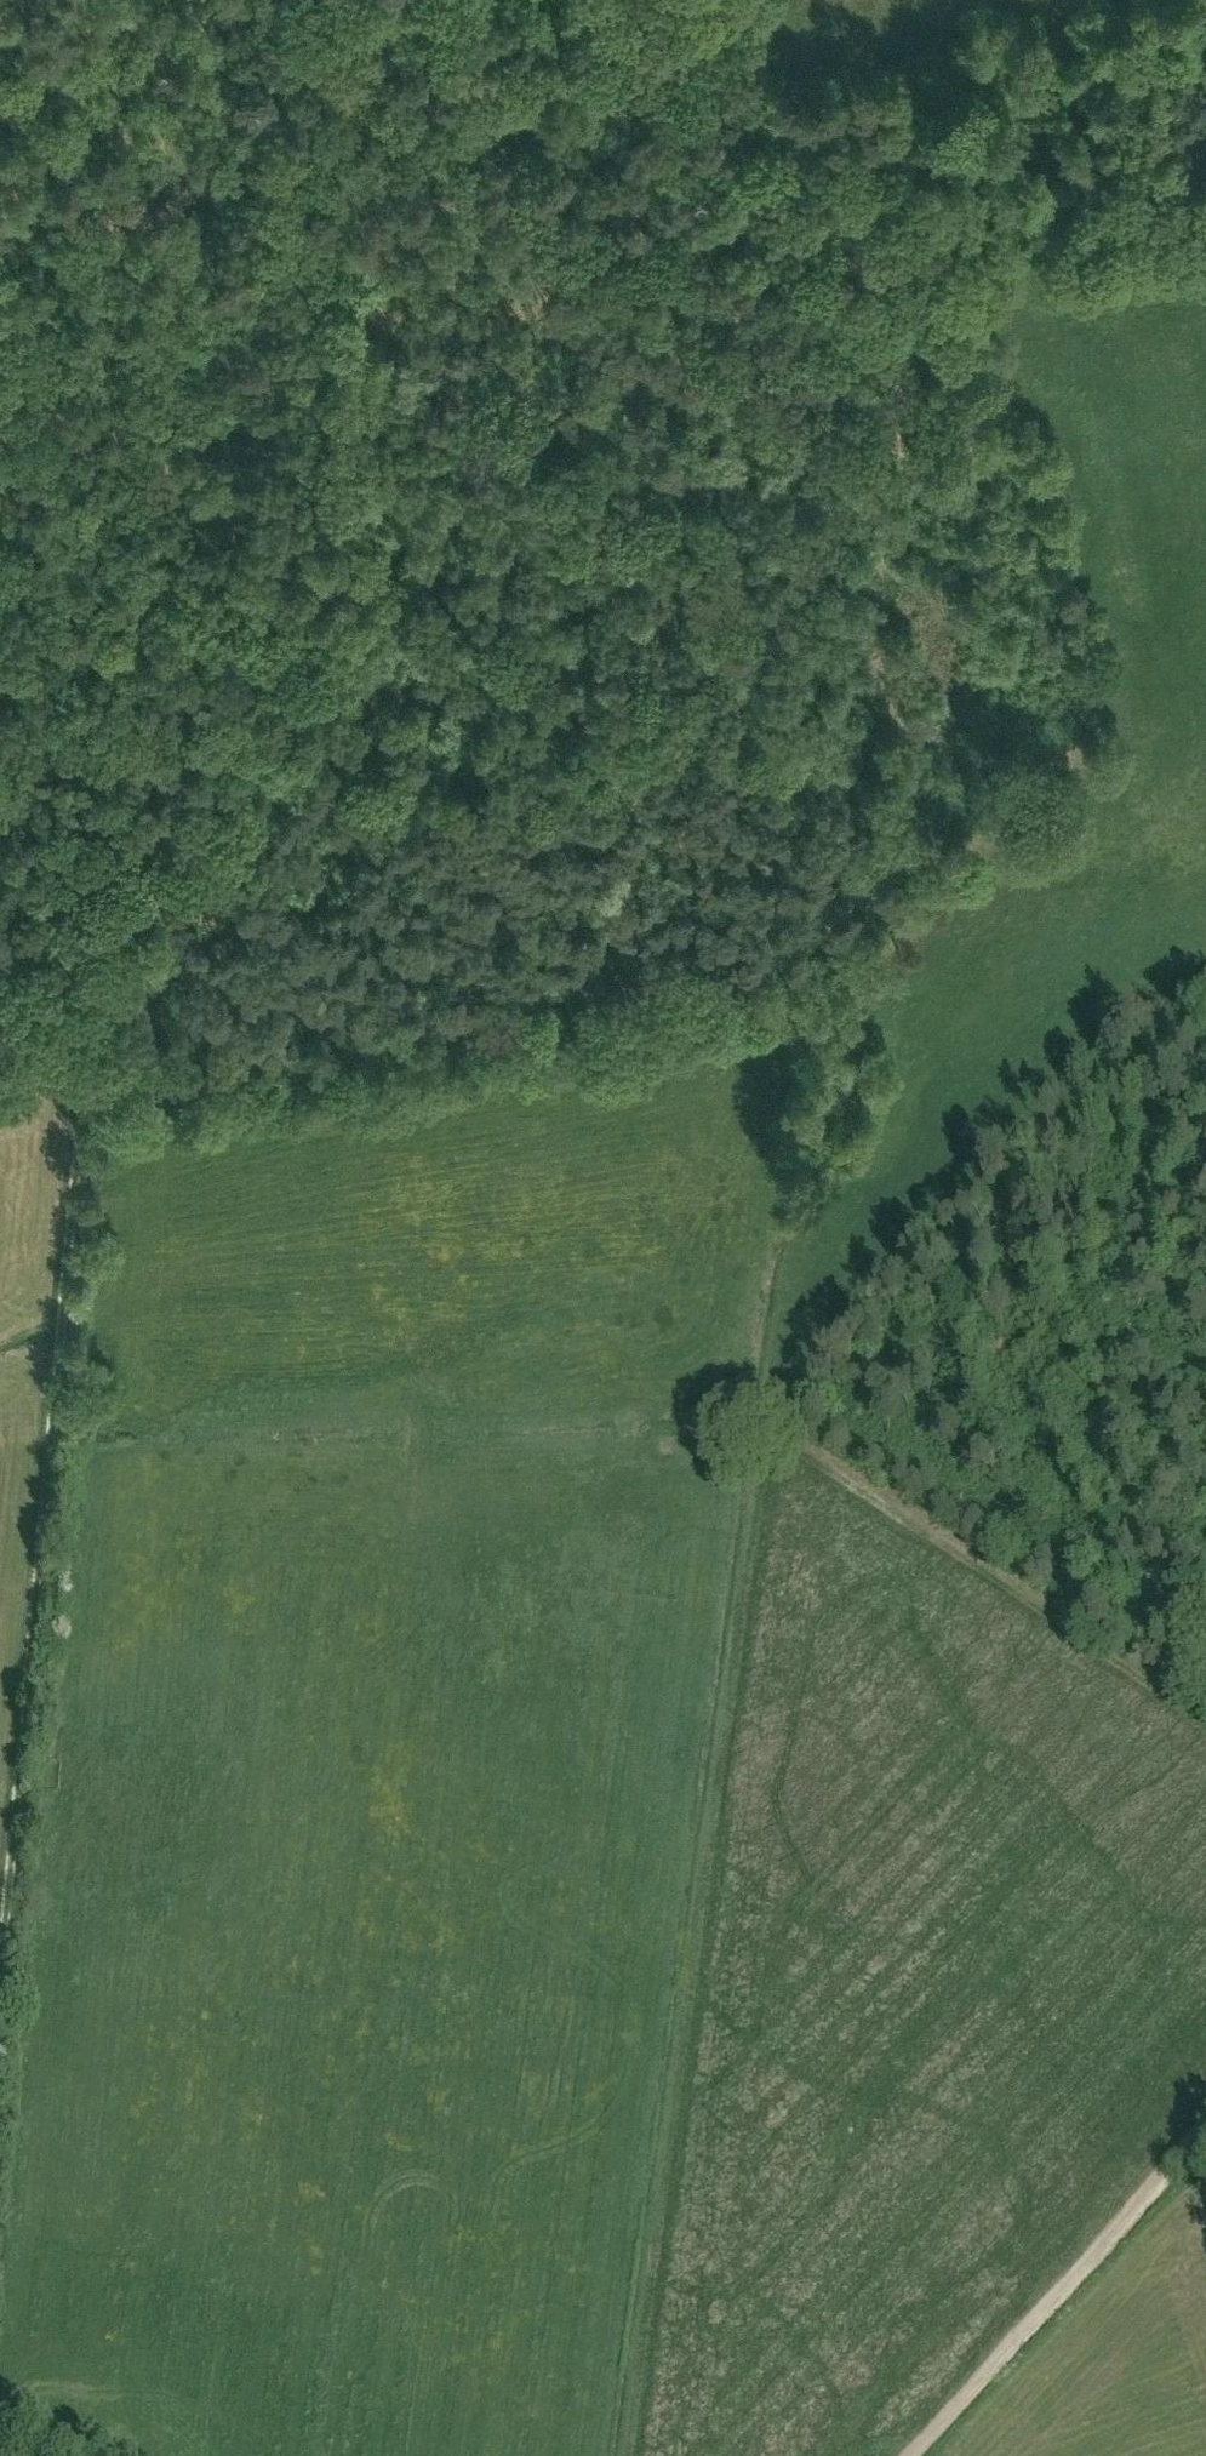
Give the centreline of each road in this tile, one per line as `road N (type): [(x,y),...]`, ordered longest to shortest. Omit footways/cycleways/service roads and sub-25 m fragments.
road 1 (track): [(0,1953),(88,1027),(46,982),(0,968)]
road 2 (track): [(1205,2143),(914,2455)]

